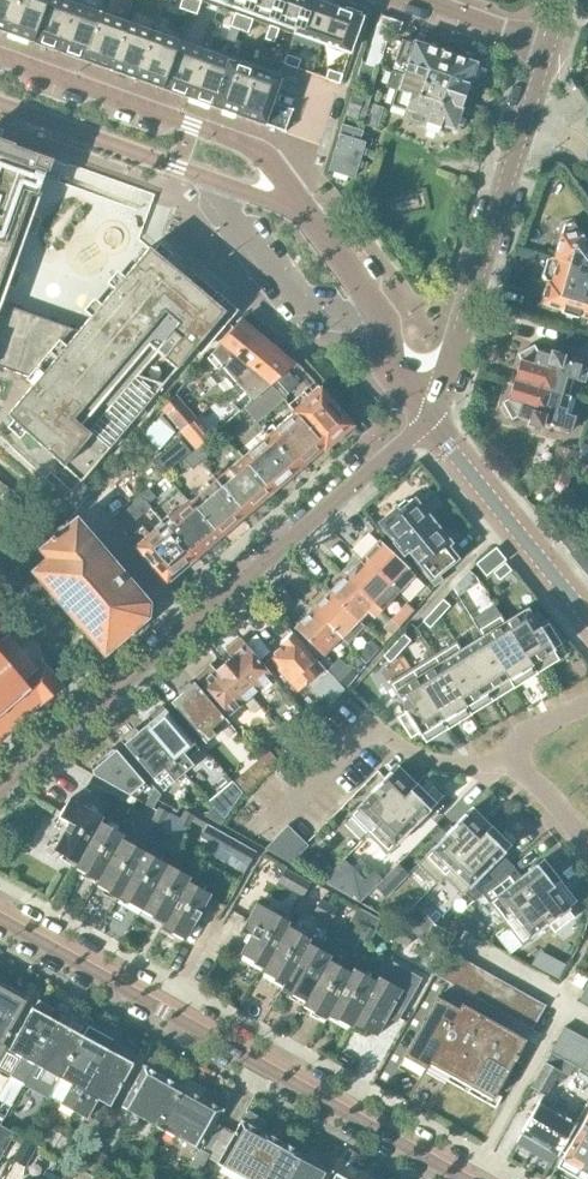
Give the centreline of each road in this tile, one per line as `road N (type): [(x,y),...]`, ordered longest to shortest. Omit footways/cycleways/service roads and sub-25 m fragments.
road 1 (residential): [(427,411),(0,791)]
road 2 (primary): [(464,1178),(0,916)]
road 3 (residential): [(378,312),(270,166),(192,124),(0,54)]
road 4 (residential): [(378,312),(299,305),(206,176),(0,103)]
road 5 (residential): [(427,411),(460,358),(522,126)]
road 6 (residential): [(587,614),(427,411)]
road 7 (residential): [(587,709),(510,747),(505,764),(587,841)]
road 8 (residential): [(426,0),(549,42)]

